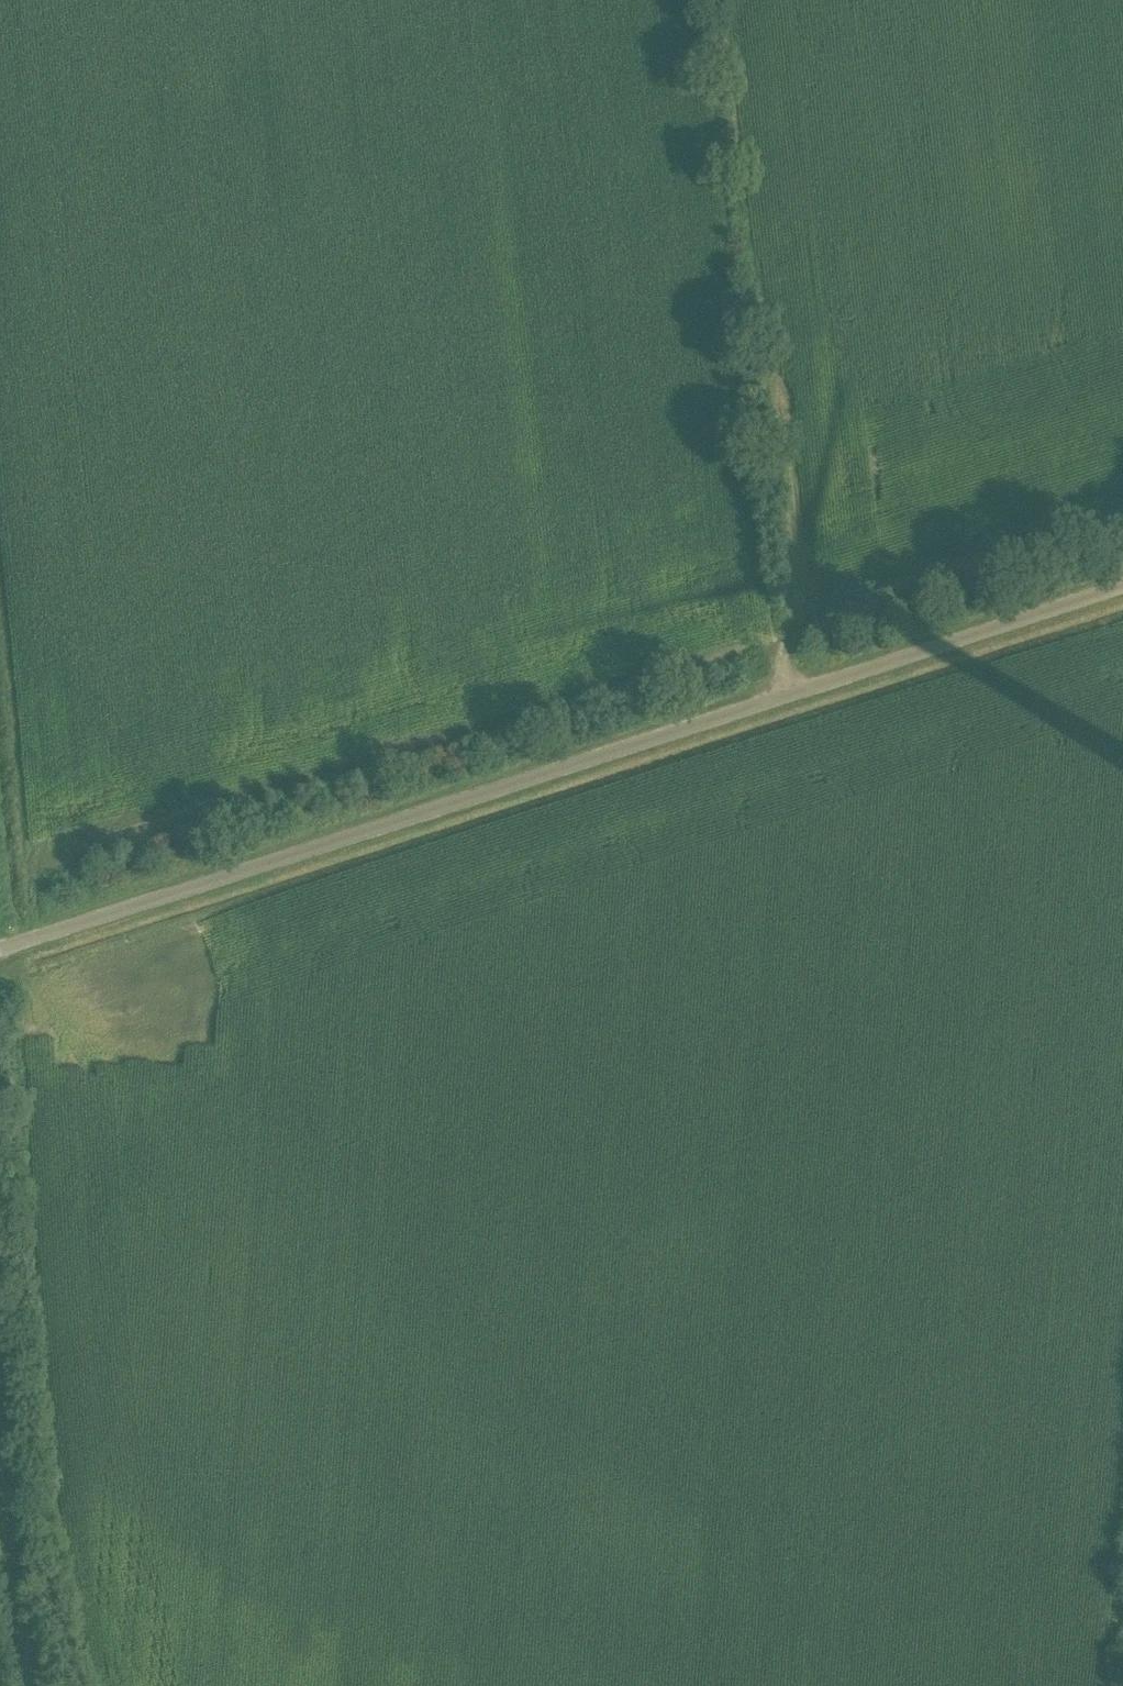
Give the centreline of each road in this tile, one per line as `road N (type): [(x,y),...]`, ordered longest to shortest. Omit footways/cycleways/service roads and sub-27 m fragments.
road 1 (unclassified): [(0,952),(1122,587)]
road 2 (unclassified): [(33,1685),(0,1440)]

